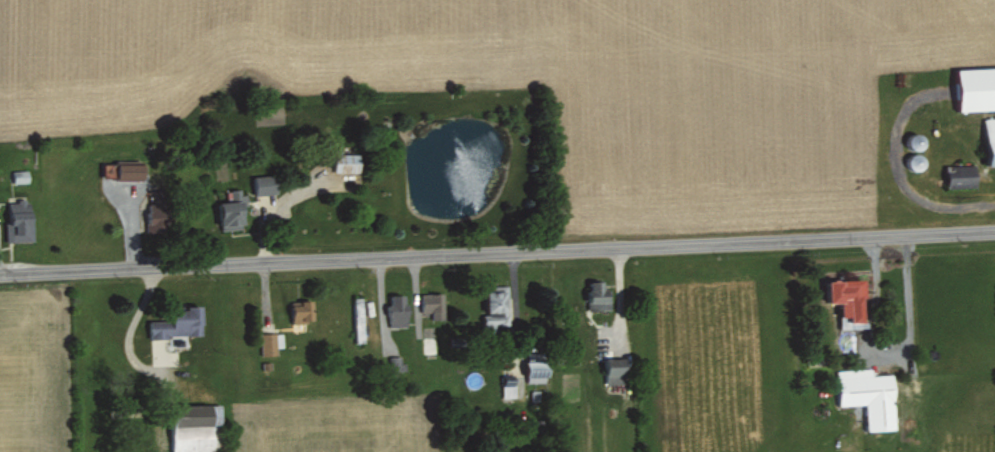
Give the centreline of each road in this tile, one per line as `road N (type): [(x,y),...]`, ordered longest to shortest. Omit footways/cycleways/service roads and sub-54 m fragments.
road 1 (tertiary): [(0,271),(994,235)]

